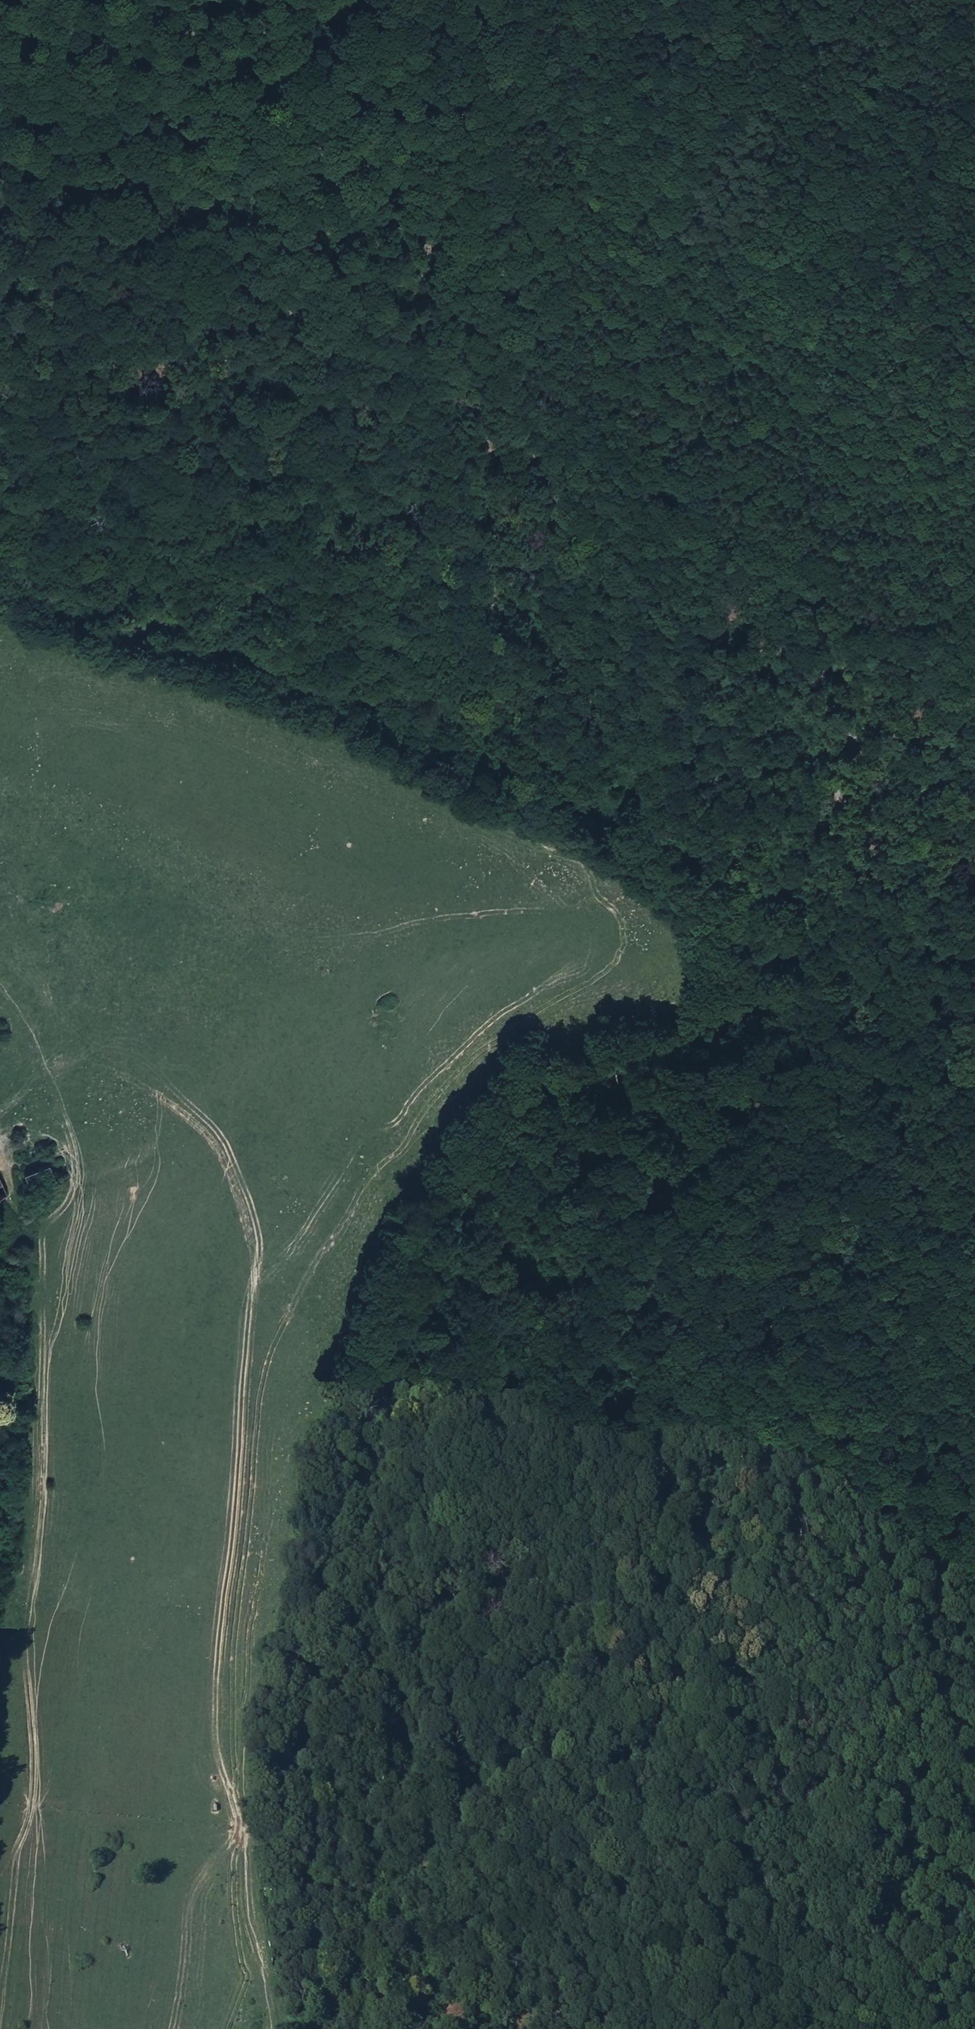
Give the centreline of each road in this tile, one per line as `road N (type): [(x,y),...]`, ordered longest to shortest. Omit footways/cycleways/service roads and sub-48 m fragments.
road 1 (track): [(0,585),(354,697),(636,831),(689,885),(725,950),(732,979),(717,999),(674,1023),(646,1024),(586,1055),(516,1108),(472,1161),(339,1562),(310,1715),(312,2028)]
road 2 (track): [(974,445),(756,300),(630,186),(533,92),(494,37),(493,0)]

